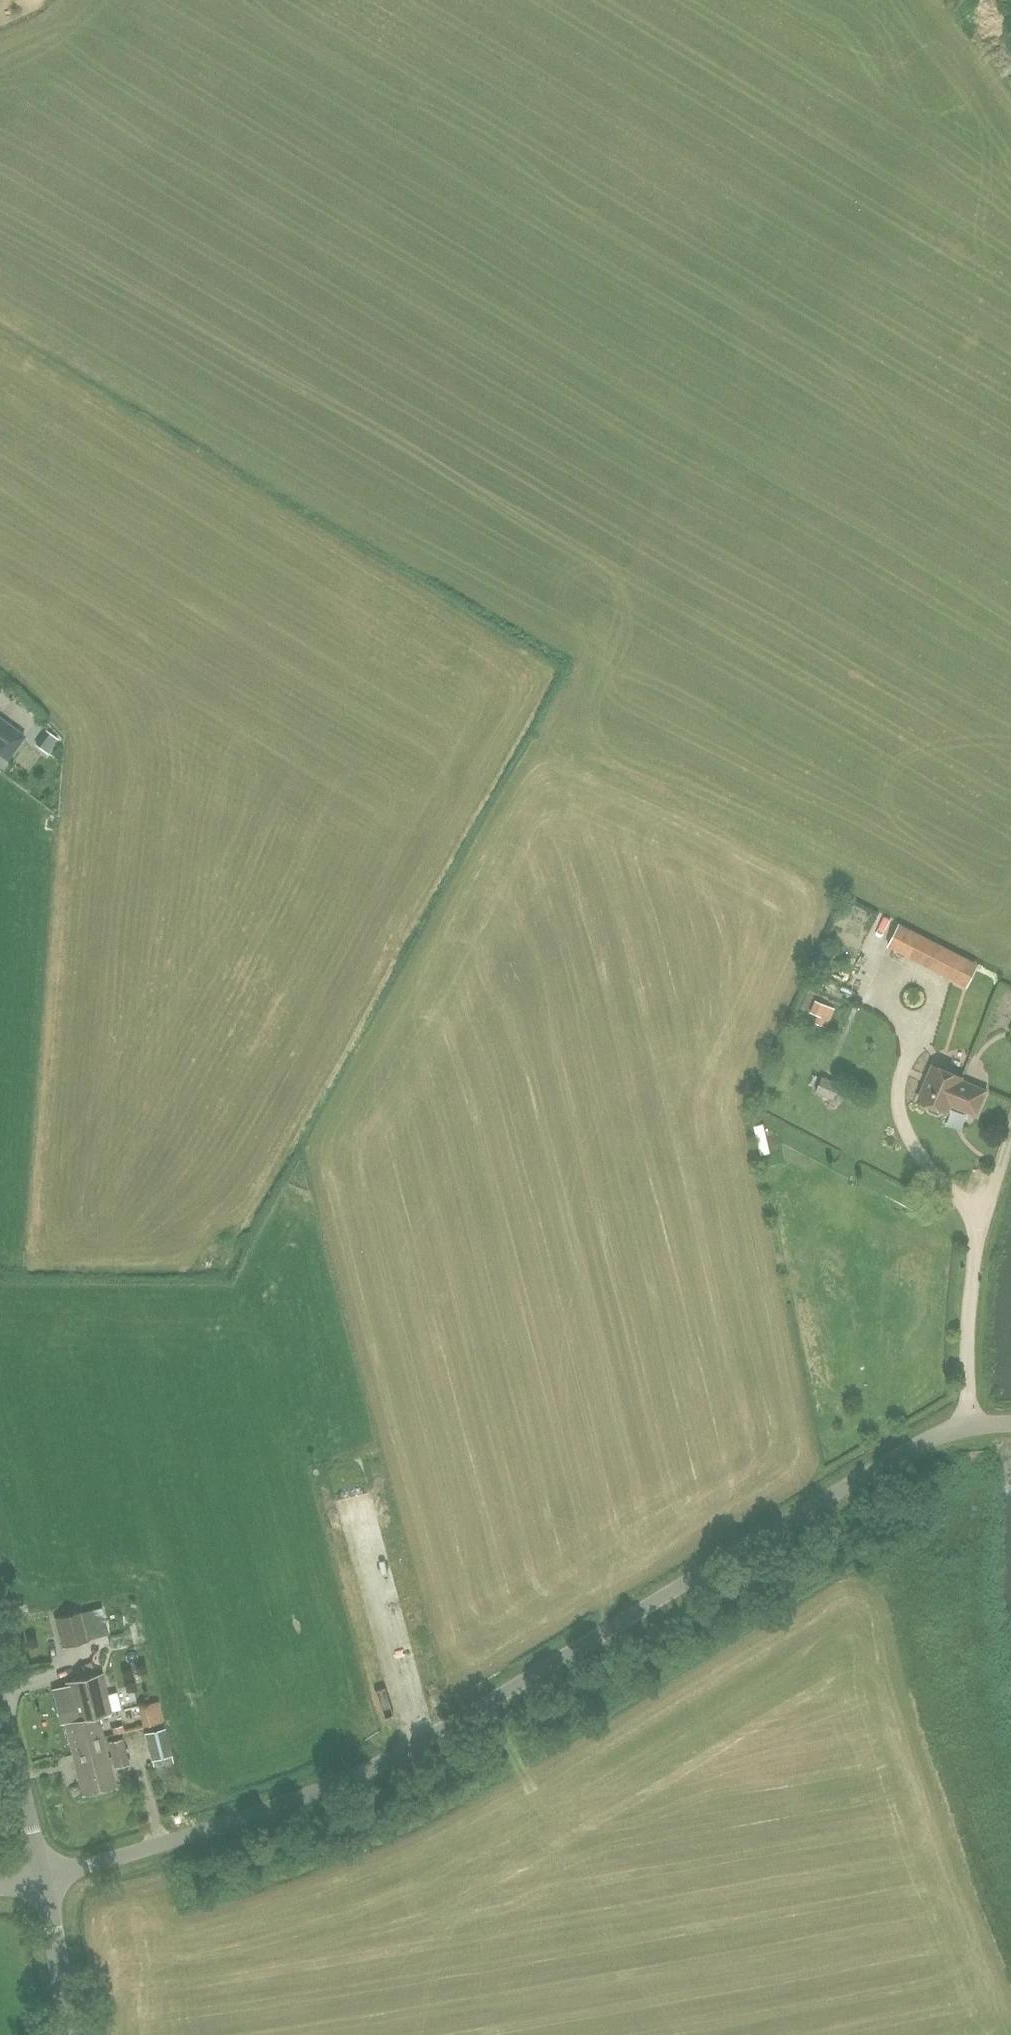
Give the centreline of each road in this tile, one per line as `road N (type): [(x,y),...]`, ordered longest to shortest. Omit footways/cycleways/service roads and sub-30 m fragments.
road 1 (unclassified): [(47,1878),(325,1791),(911,1448),(966,1423),(1010,1422)]
road 2 (unclassified): [(47,1878),(0,1715)]
road 3 (unclassified): [(65,2034),(47,1878)]

